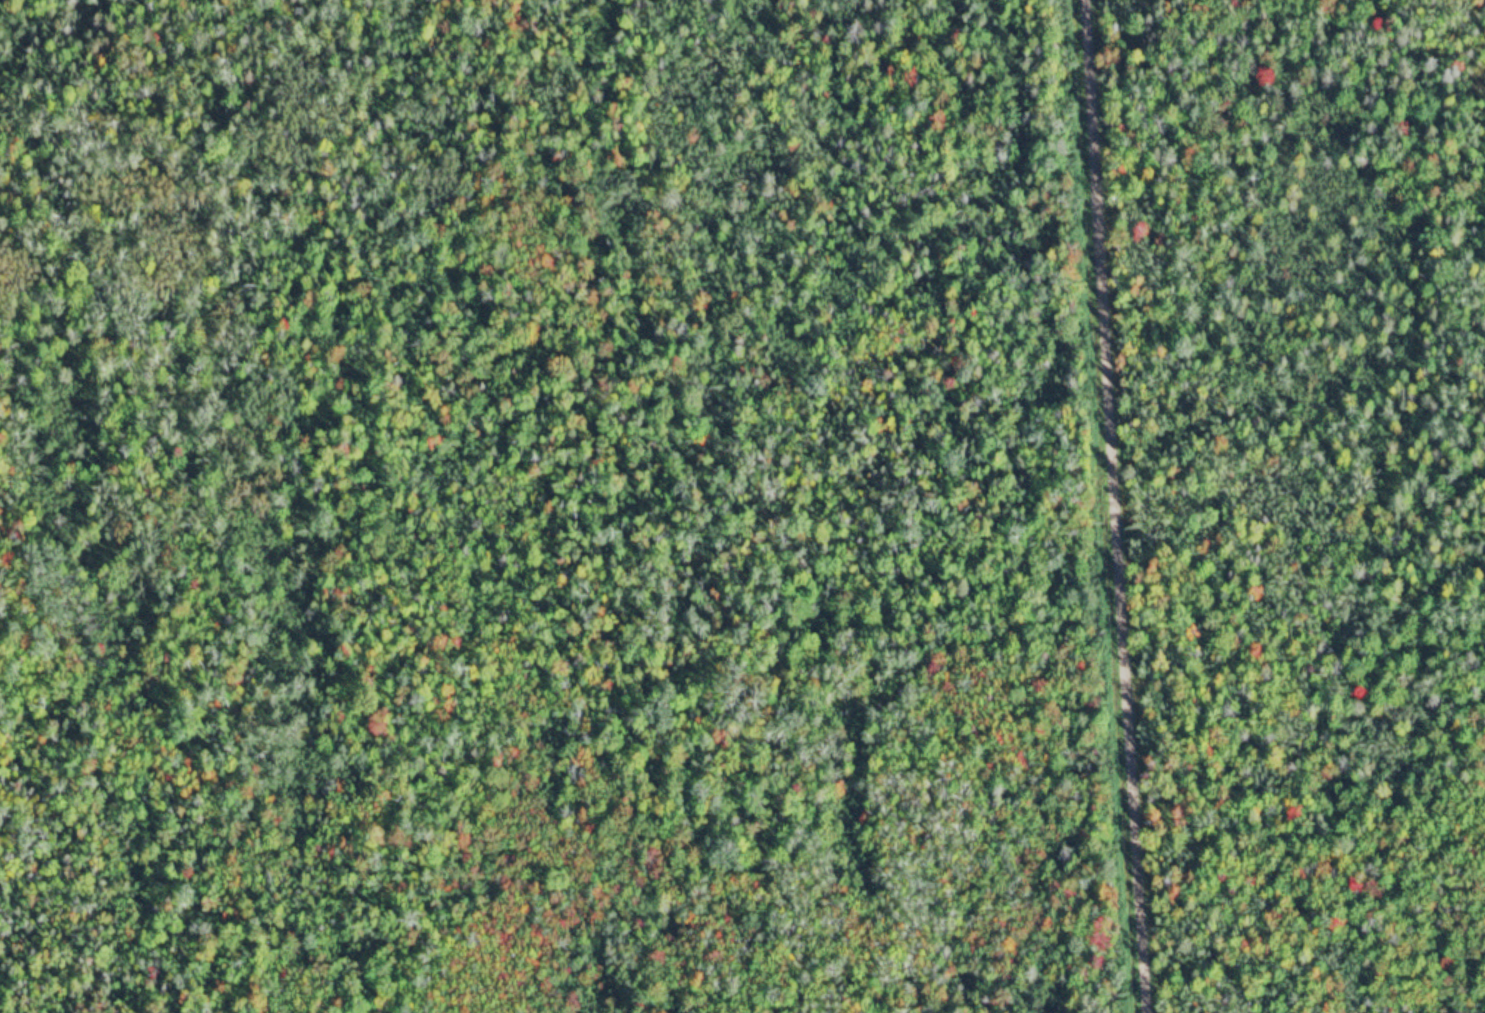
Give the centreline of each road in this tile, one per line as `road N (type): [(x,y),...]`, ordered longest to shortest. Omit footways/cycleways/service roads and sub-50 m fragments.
road 1 (residential): [(1144,1012),(1072,0)]

